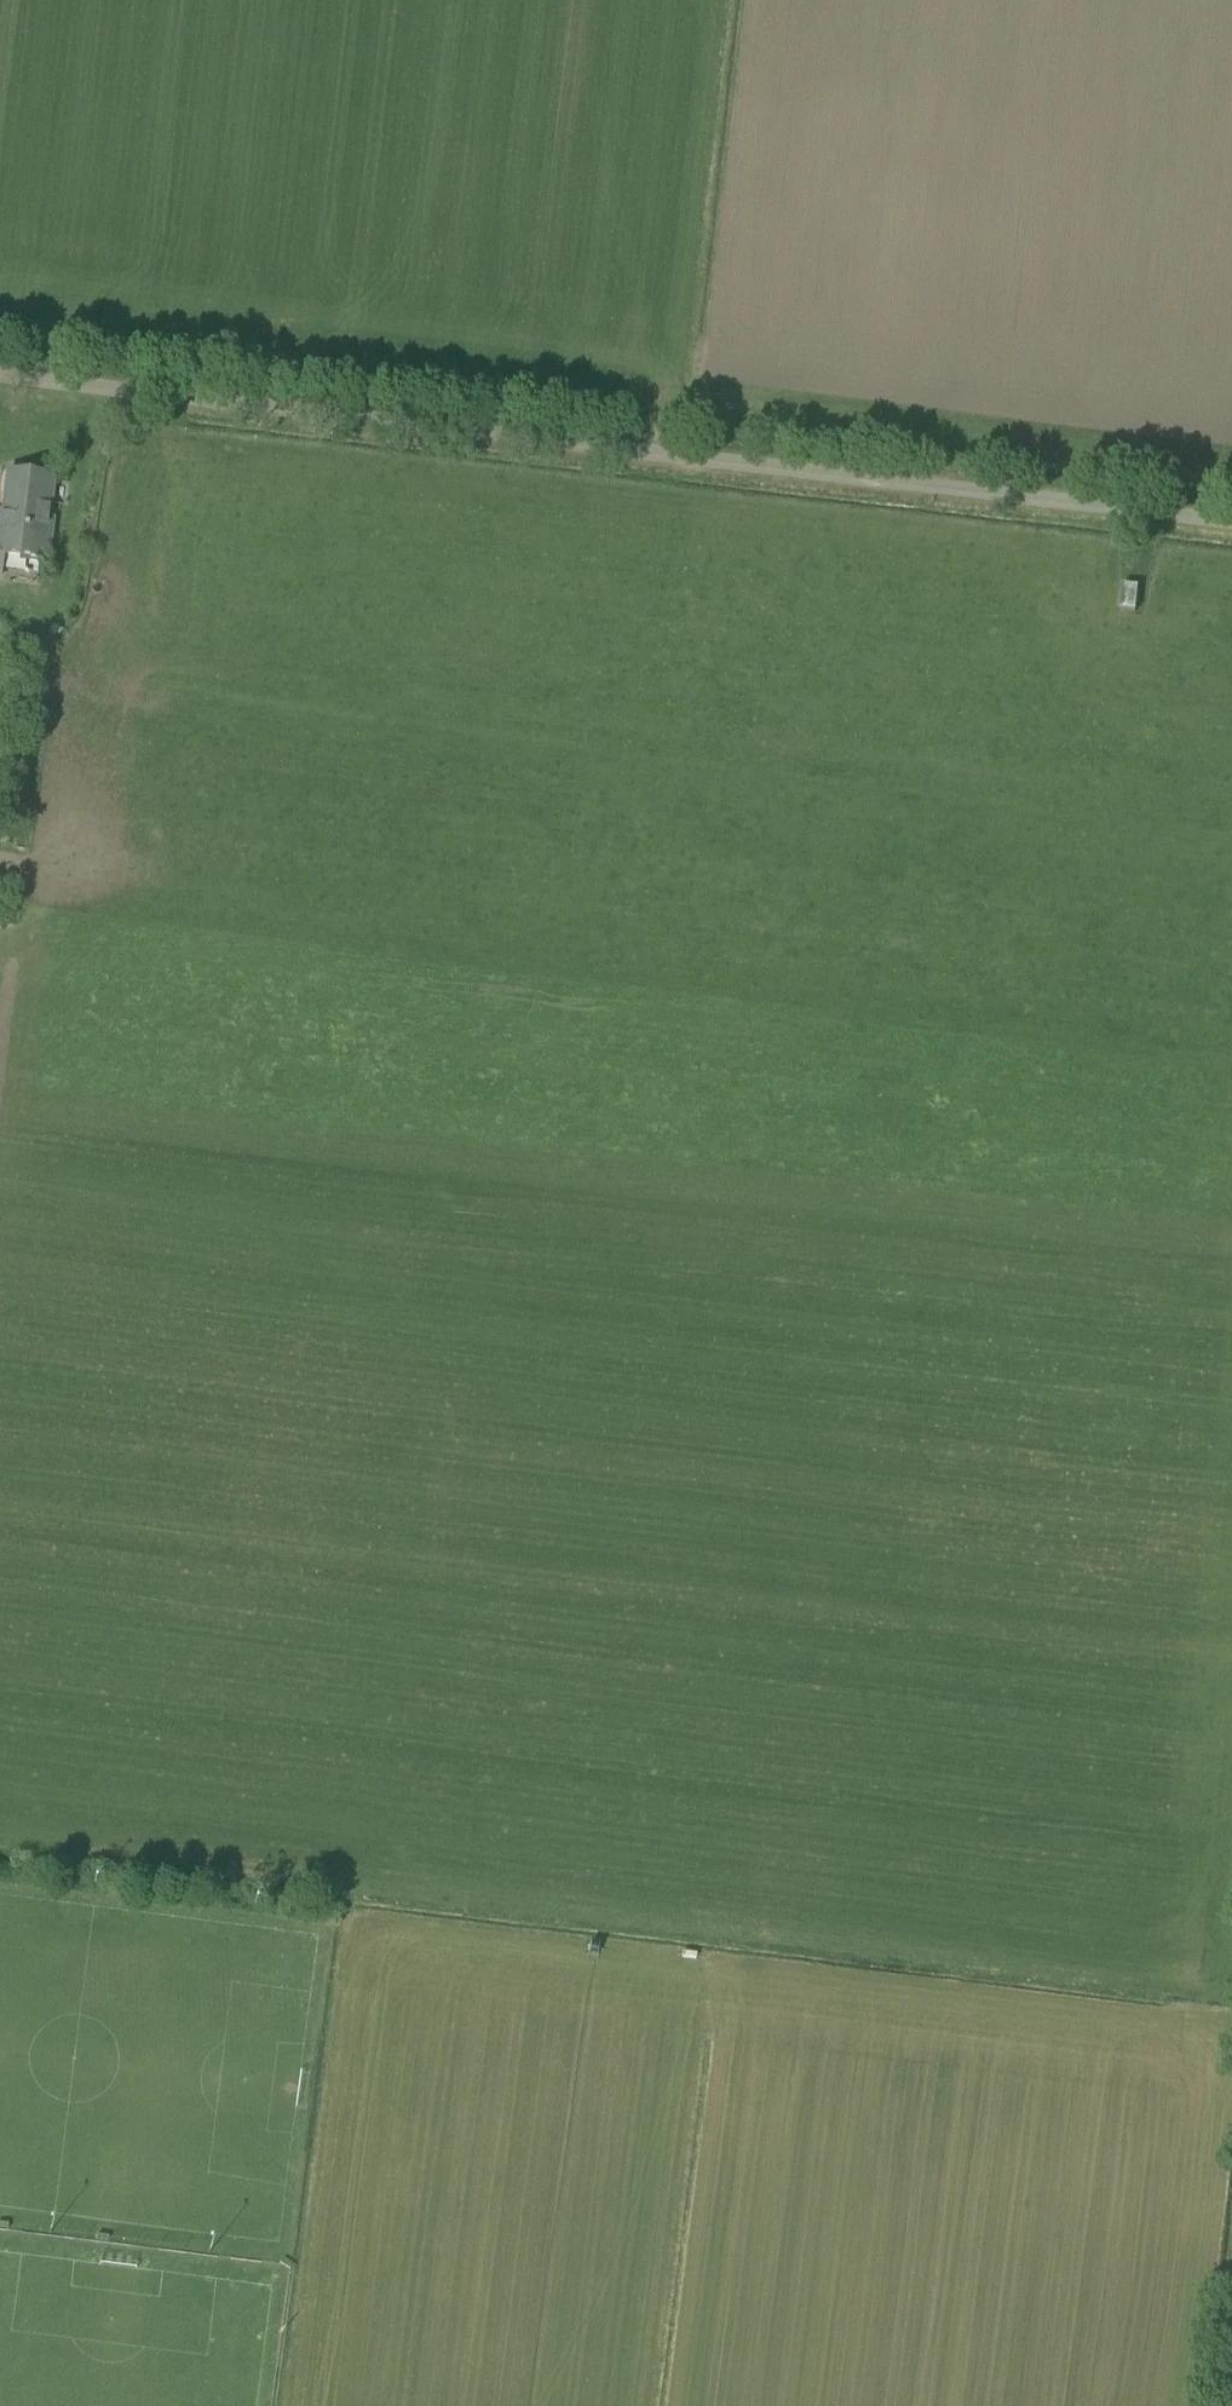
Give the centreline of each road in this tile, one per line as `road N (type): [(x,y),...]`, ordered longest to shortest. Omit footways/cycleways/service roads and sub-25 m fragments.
road 1 (track): [(1231,524),(0,376)]

